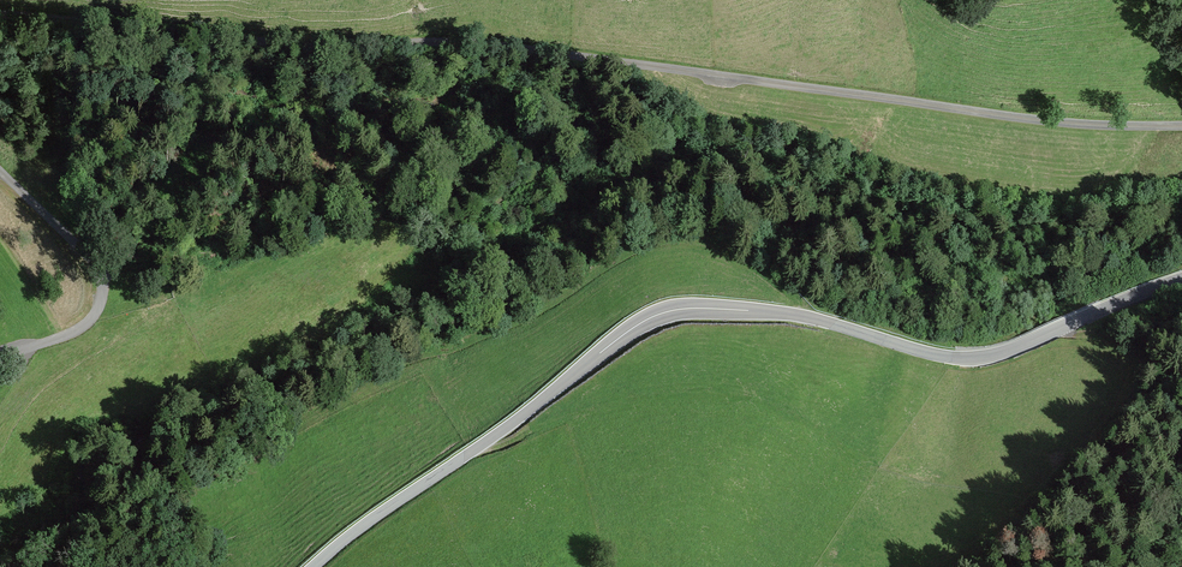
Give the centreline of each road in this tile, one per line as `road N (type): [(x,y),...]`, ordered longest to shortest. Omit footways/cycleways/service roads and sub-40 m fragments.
road 1 (unclassified): [(1181,128),(1044,122),(614,65),(278,47),(0,16)]
road 2 (tertiary): [(1181,279),(971,358),(802,316),(665,312),(313,566)]
road 3 (unclassified): [(0,367),(95,334),(115,295),(94,258),(0,172)]

